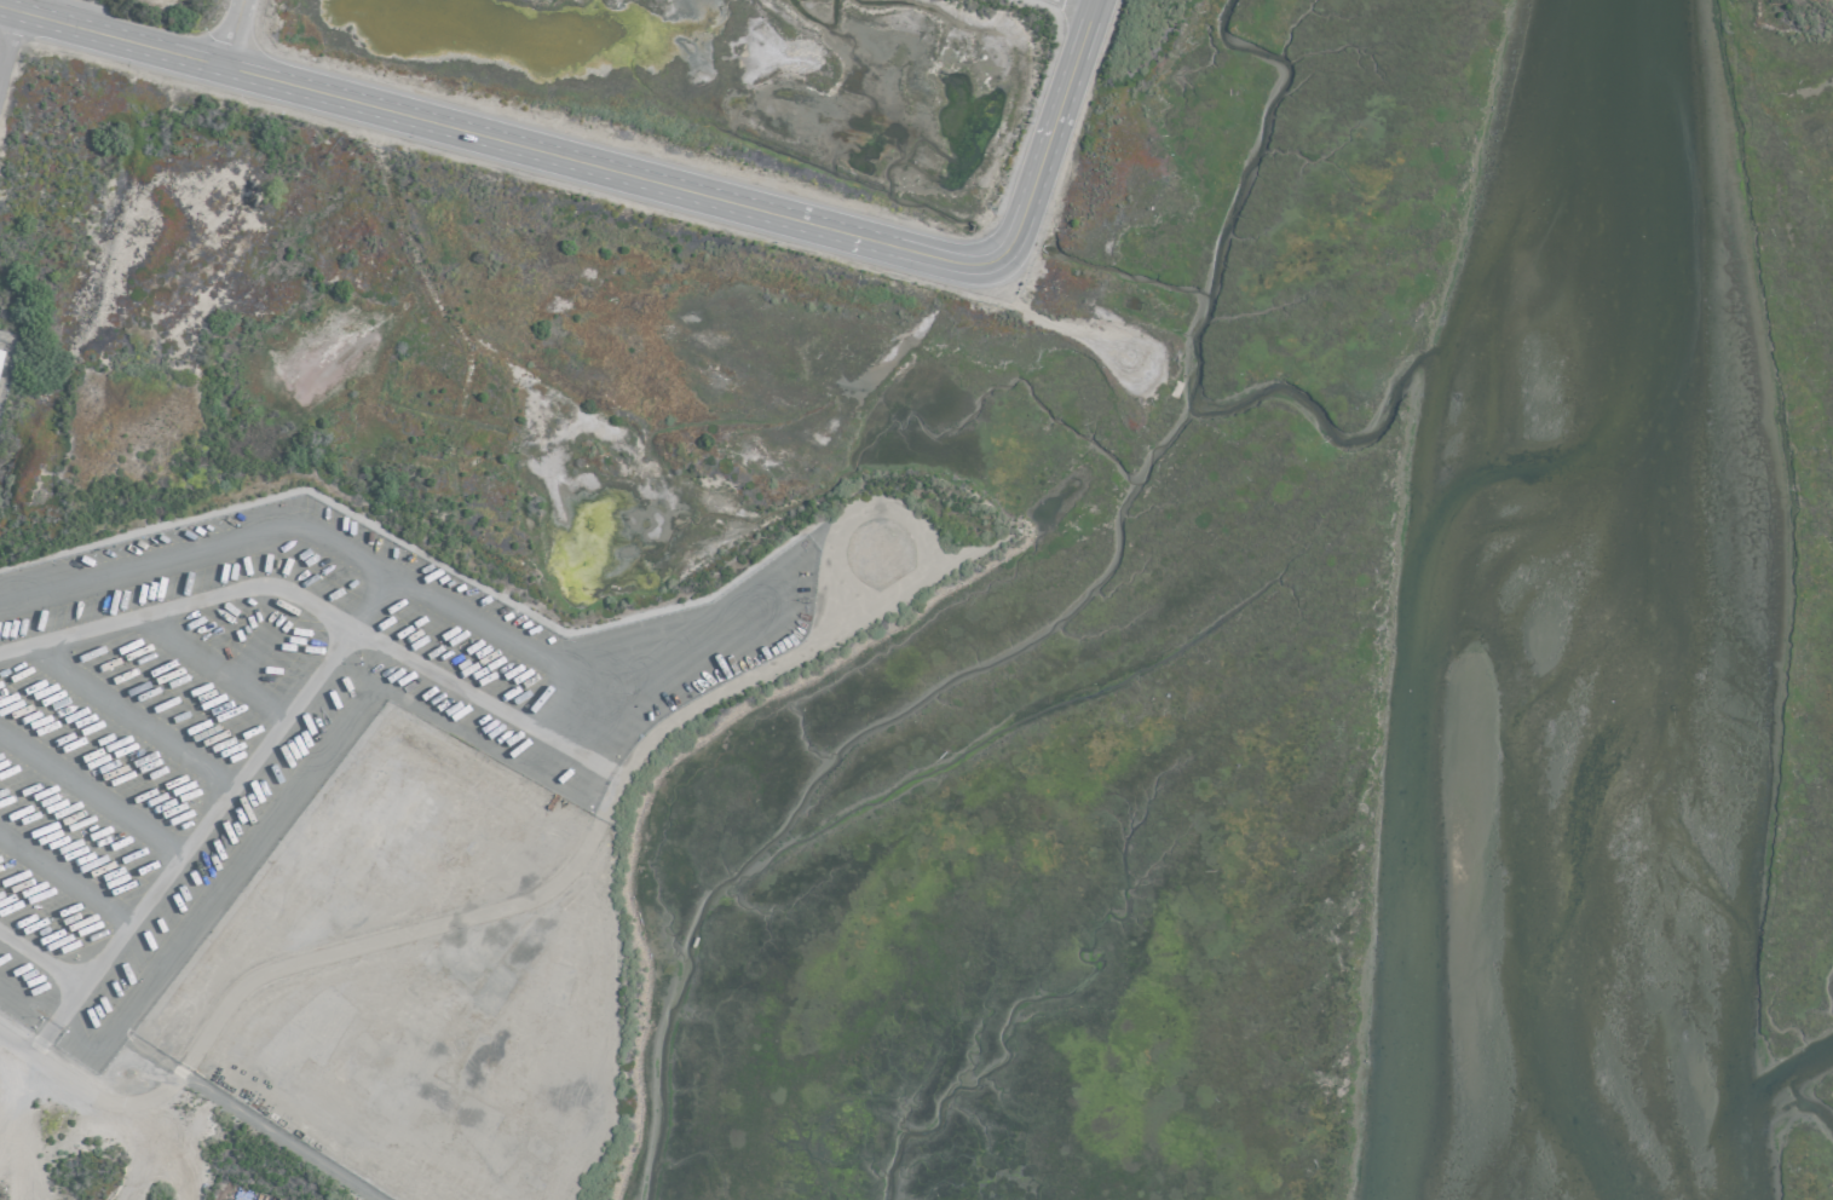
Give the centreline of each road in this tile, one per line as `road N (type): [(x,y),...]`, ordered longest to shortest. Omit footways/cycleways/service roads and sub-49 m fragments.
road 1 (residential): [(995,255),(955,262),(0,7)]
road 2 (residential): [(1091,0),(1013,232),(995,255)]

